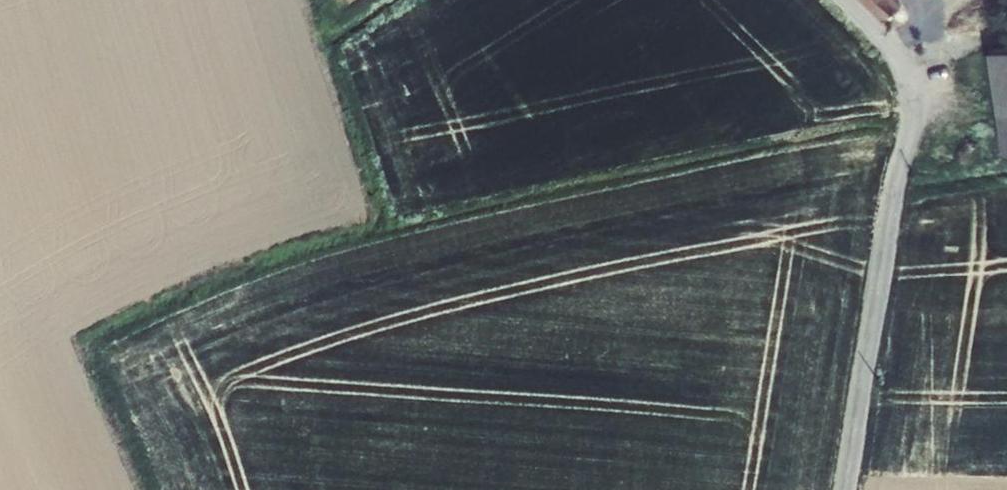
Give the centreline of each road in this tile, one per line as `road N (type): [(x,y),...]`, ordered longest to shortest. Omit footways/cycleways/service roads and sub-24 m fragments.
road 1 (unclassified): [(847,0),(908,55),(923,93),(850,489)]

